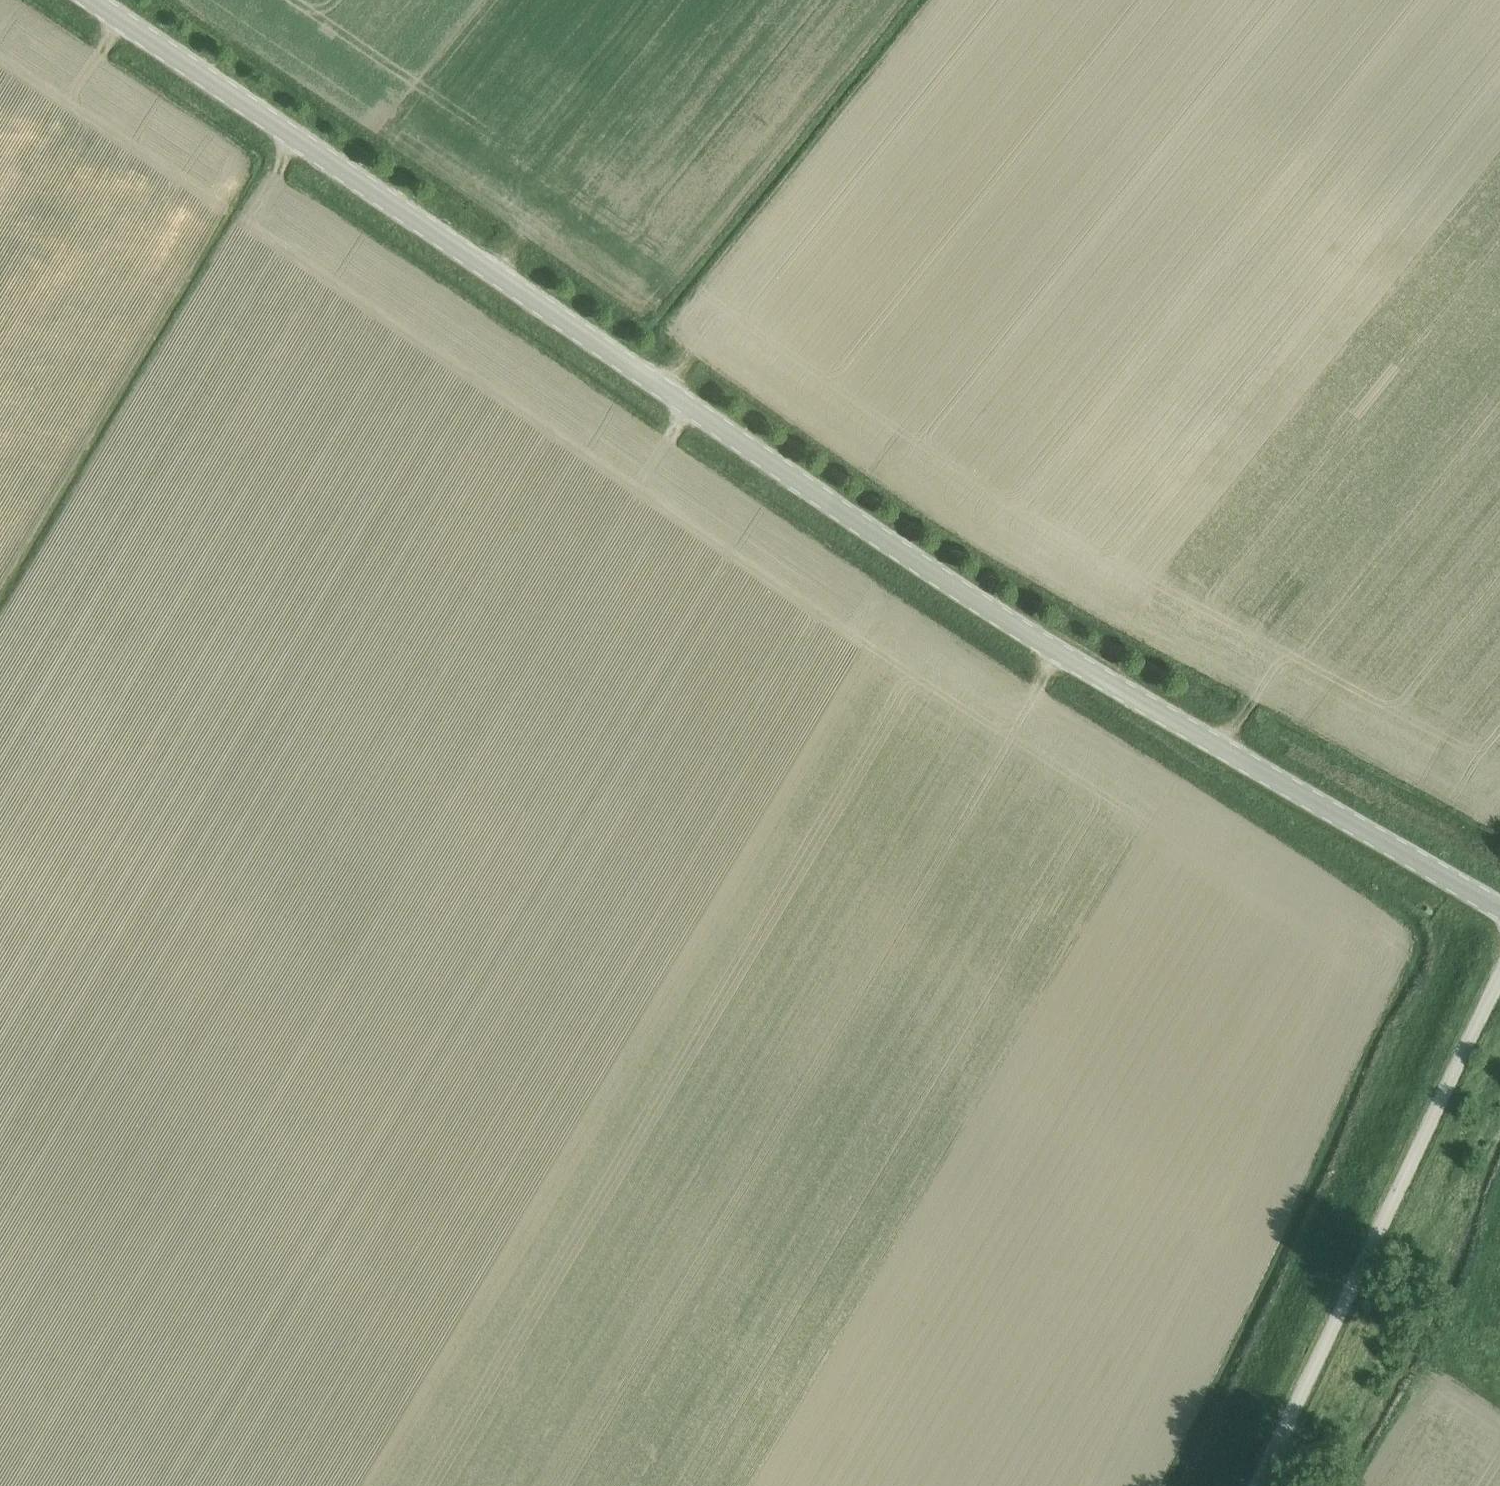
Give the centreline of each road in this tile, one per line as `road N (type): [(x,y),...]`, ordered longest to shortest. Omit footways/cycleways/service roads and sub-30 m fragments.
road 1 (tertiary): [(1499,909),(932,568),(96,0)]
road 2 (unclassified): [(1252,1485),(1499,984)]

